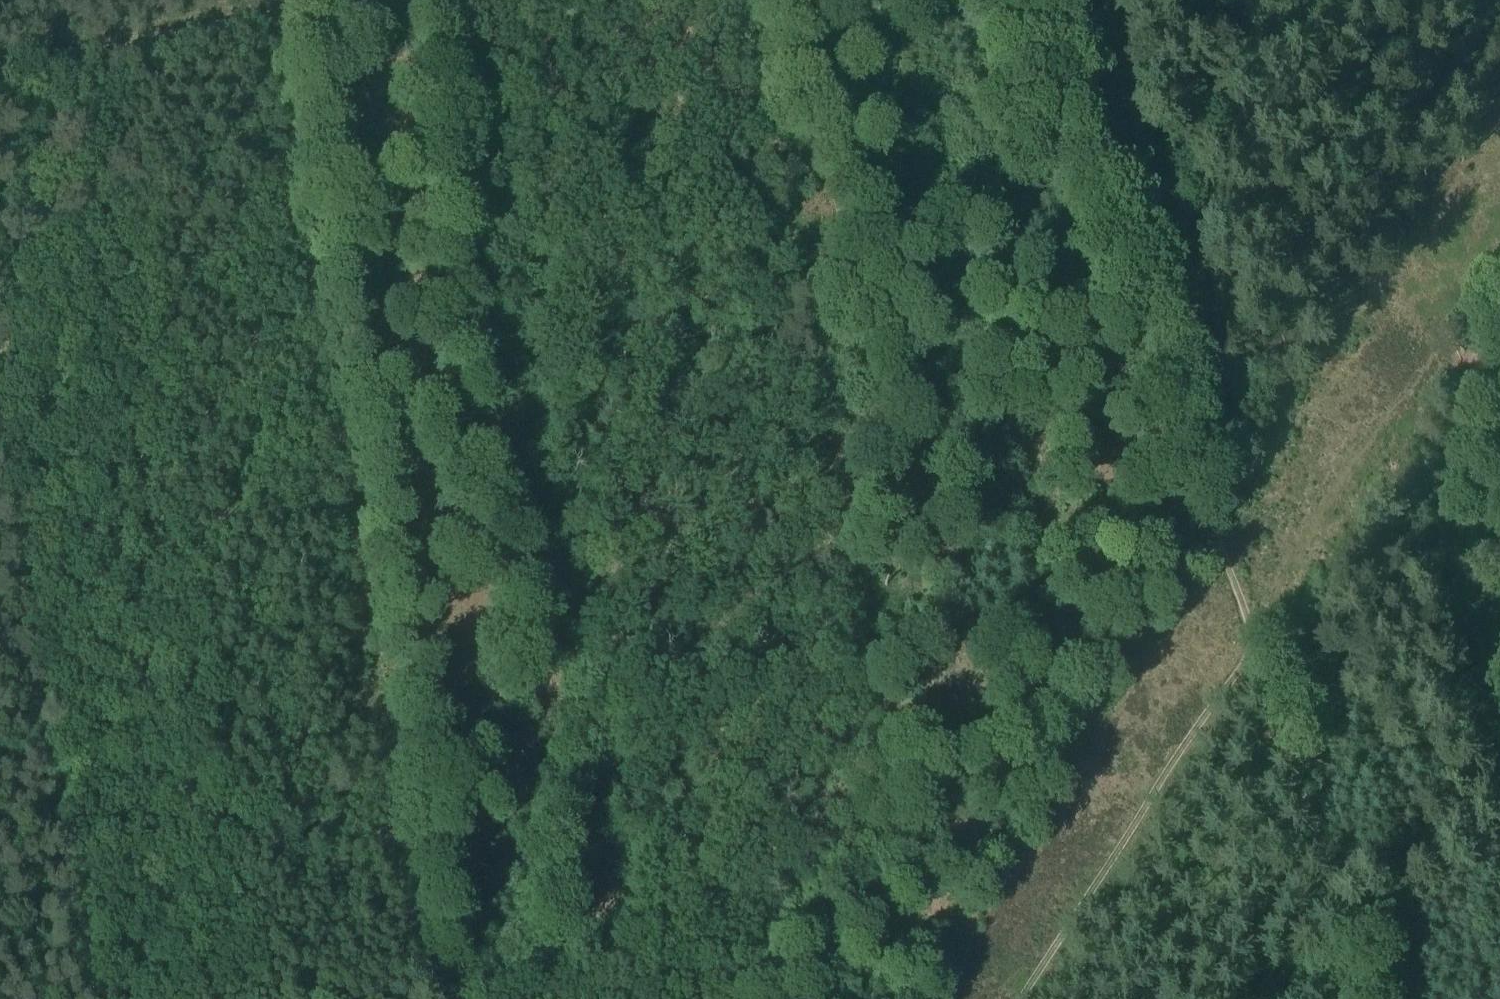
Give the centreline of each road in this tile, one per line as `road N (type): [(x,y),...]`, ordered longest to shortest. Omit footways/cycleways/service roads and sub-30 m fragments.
road 1 (track): [(1382,998),(1262,635),(1034,0)]
road 2 (track): [(1262,635),(1021,998)]

